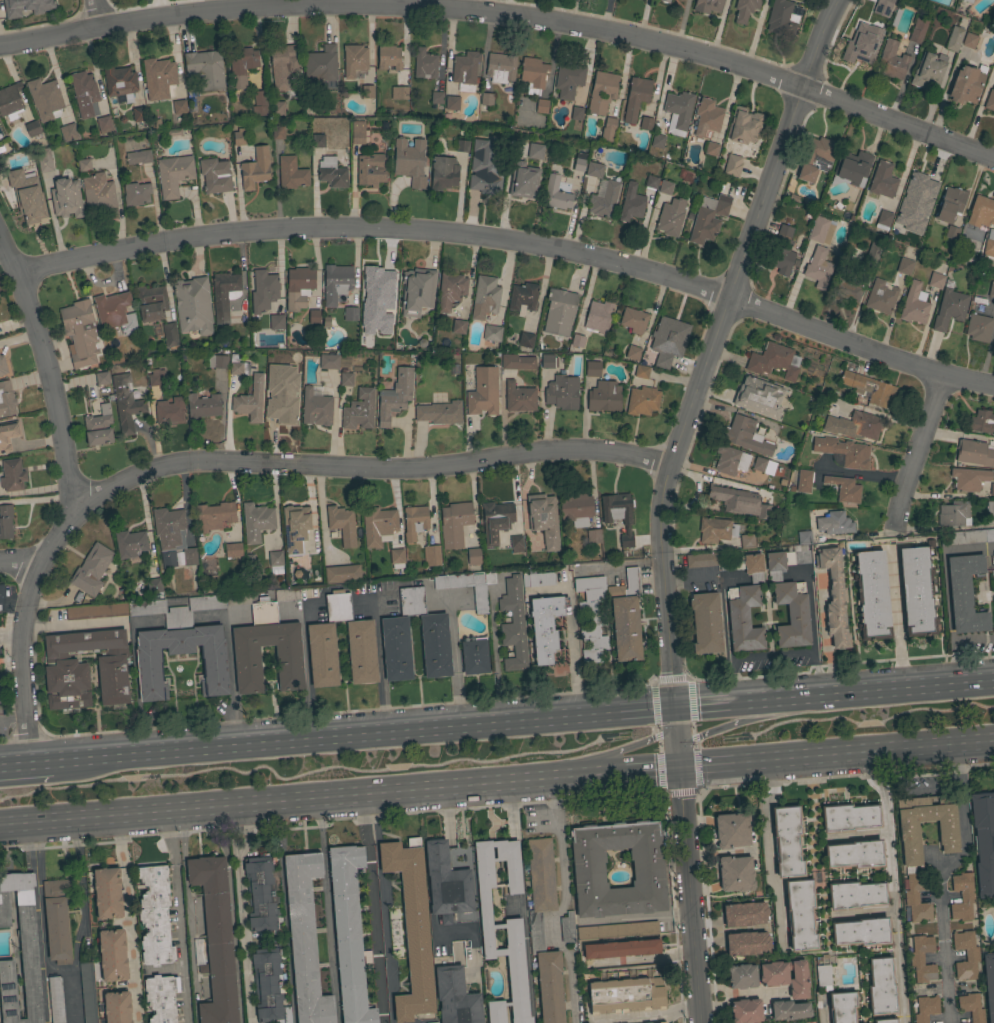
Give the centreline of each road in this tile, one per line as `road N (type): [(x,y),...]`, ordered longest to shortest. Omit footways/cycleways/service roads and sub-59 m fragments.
road 1 (residential): [(993,156),(710,57),(480,13),(236,8),(0,46)]
road 2 (residential): [(993,384),(940,374),(623,262),(483,235),(254,230),(19,271)]
road 3 (residential): [(839,0),(666,488),(674,710)]
road 4 (primary): [(0,827),(679,776)]
road 5 (primary): [(674,710),(50,759)]
road 6 (residential): [(672,465),(586,449),(434,469),(194,462),(131,477),(73,510)]
road 7 (residential): [(0,236),(54,377),(73,487),(73,510),(40,567),(20,638),(29,761)]
road 8 (primary): [(993,687),(674,710)]
road 9 (primary): [(679,776),(993,747)]
road 10 (tertiary): [(679,776),(700,1022)]
road 11 (primary): [(533,786),(574,761),(645,742),(674,710)]
road 12 (residential): [(940,374),(895,532)]
road 13 (primary): [(784,704),(697,740),(679,776)]

